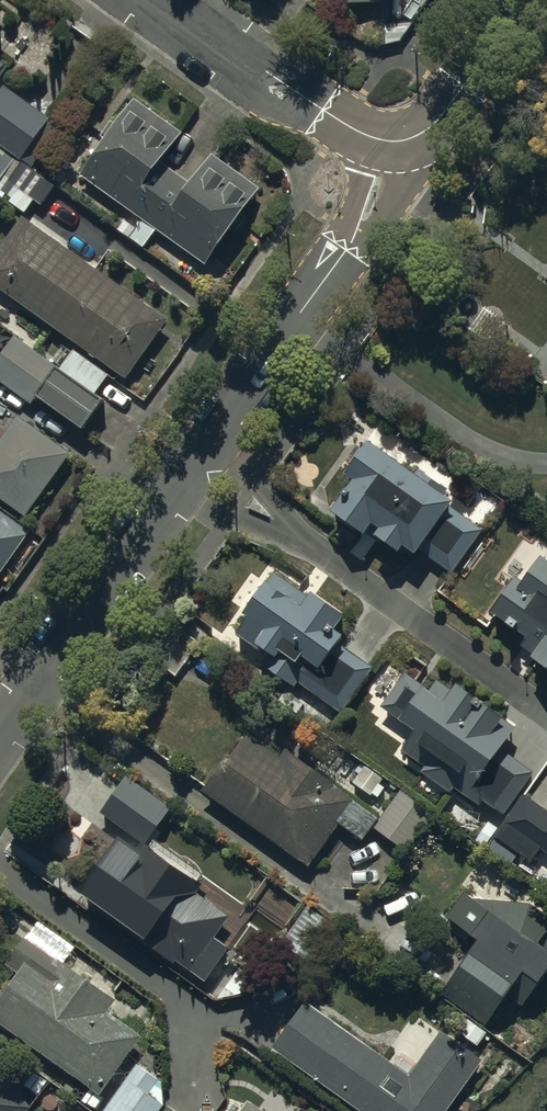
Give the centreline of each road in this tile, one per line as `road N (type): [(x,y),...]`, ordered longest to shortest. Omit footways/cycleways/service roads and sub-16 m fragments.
road 1 (residential): [(0,738),(351,242),(389,142)]
road 2 (residential): [(389,142),(356,132),(156,0)]
road 3 (residential): [(389,142),(435,122),(524,0)]

